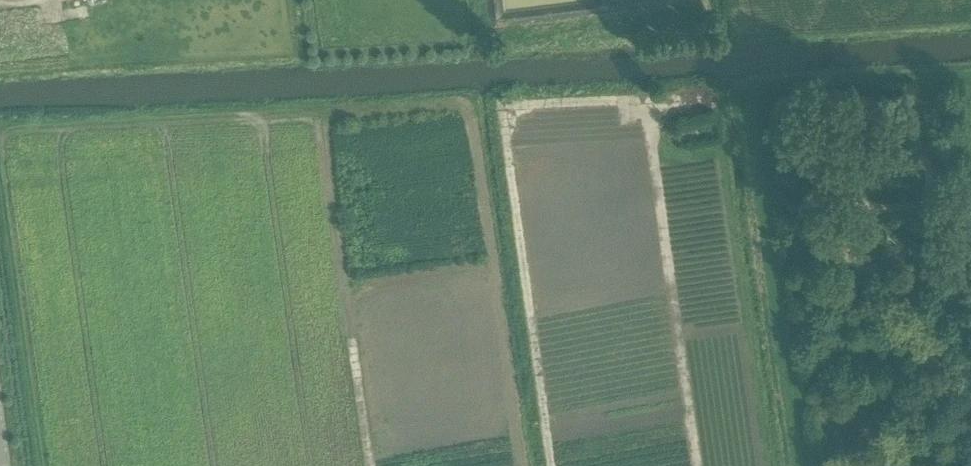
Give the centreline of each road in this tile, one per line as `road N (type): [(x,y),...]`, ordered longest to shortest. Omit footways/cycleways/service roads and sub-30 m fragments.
road 1 (track): [(555,465),(511,138),(518,113),(539,106),(647,104)]
road 2 (track): [(701,465),(631,0)]

